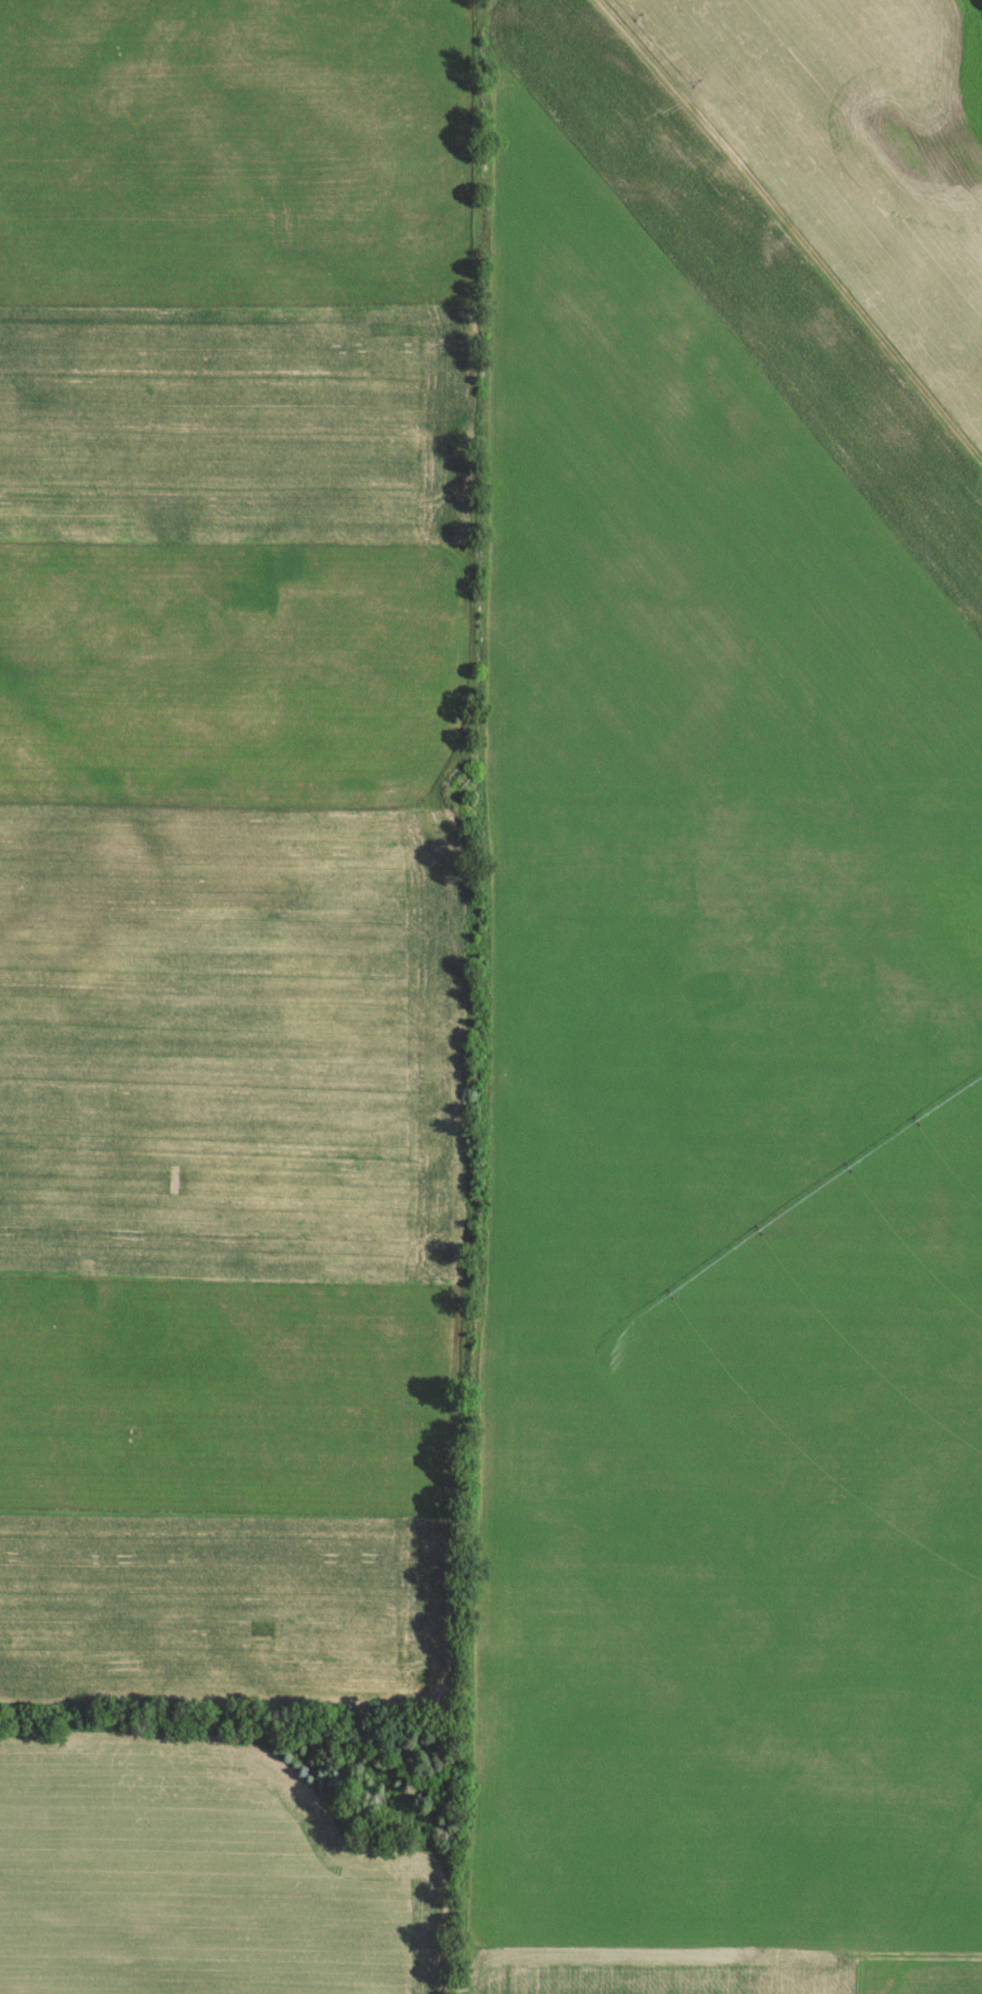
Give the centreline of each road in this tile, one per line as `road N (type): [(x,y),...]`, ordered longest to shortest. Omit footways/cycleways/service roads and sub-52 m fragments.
road 1 (track): [(593,0),(981,455)]

